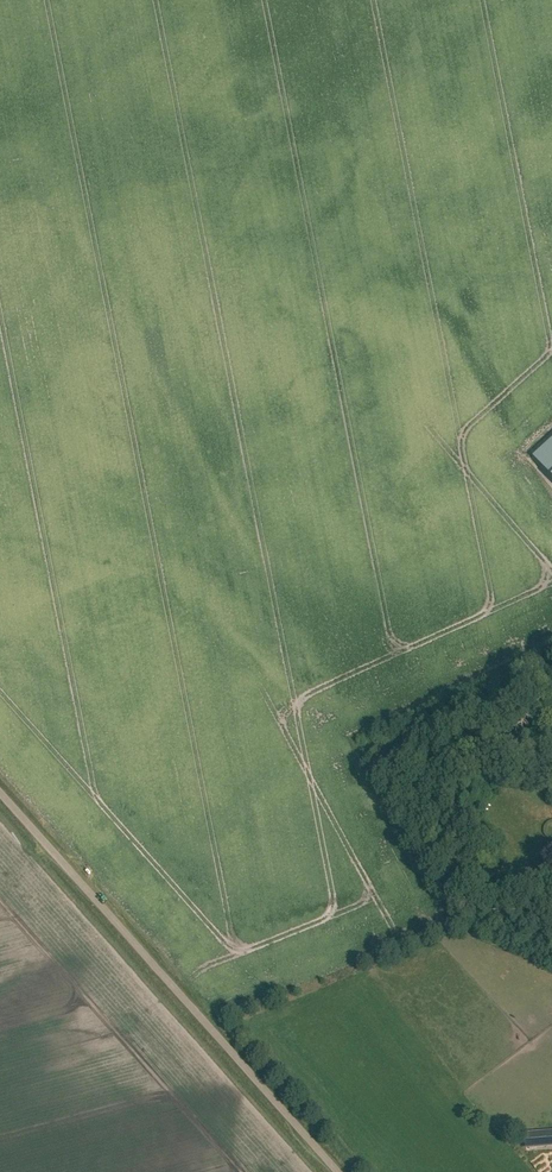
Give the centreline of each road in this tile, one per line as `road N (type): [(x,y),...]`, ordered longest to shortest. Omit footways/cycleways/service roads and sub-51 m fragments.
road 1 (unclassified): [(0,793),(338,1171)]

